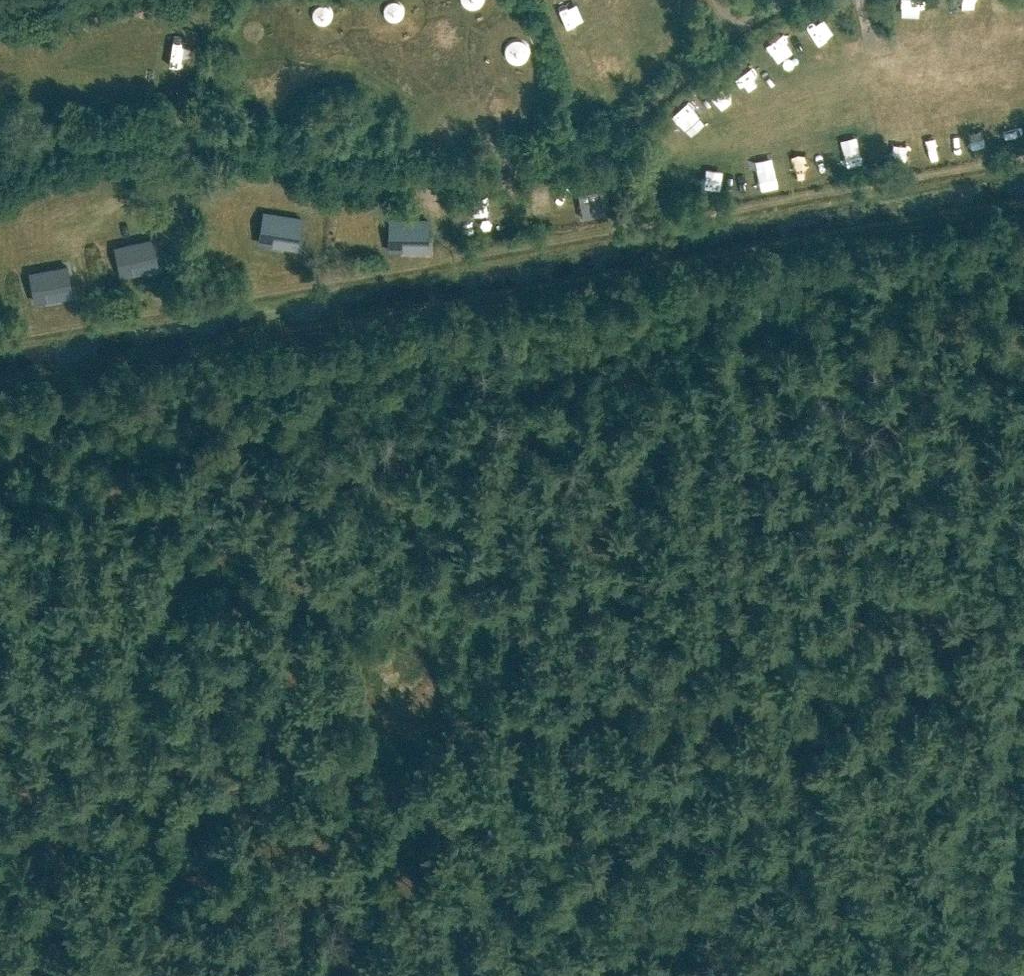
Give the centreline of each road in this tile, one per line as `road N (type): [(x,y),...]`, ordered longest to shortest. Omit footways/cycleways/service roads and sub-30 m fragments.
road 1 (track): [(1023,691),(558,705),(434,716),(371,727),(170,795),(0,822)]
road 2 (track): [(788,0),(715,46),(617,138),(502,174),(416,173),(153,125),(24,155)]

